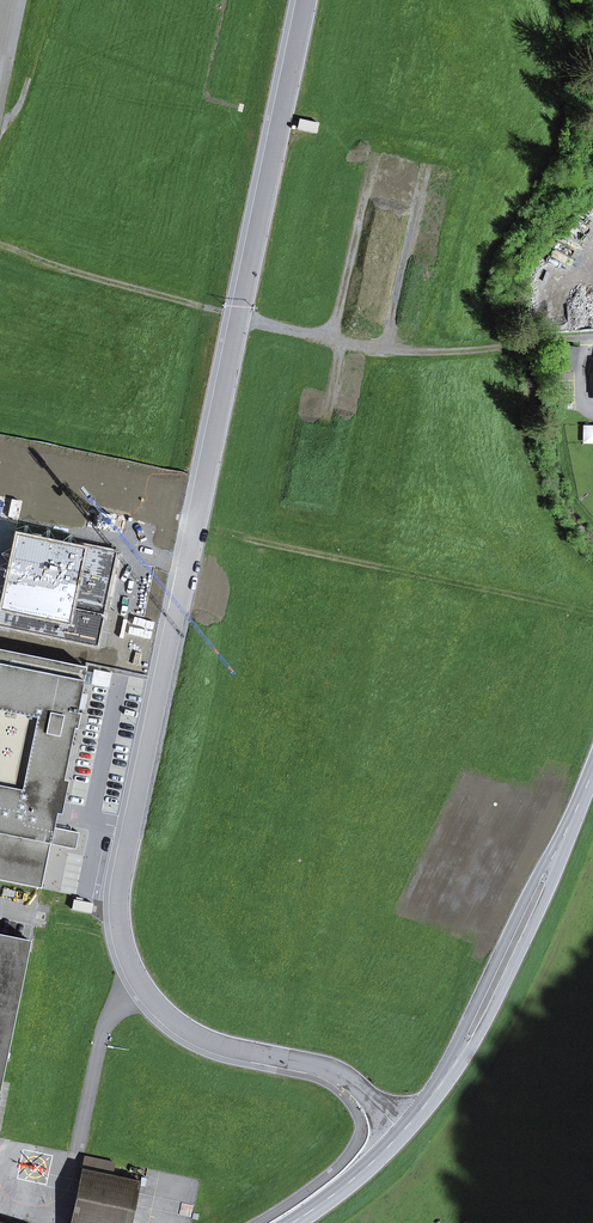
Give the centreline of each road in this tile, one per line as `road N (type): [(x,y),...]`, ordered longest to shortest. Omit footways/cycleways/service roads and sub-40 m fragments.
road 1 (unclassified): [(407,1125),(326,1068),(232,1047),(161,1010),(137,979),(120,925),(122,879),(306,0)]
road 2 (secondary): [(592,770),(510,979),(407,1125)]
road 3 (track): [(236,537),(592,615)]
road 4 (track): [(560,339),(418,352),(239,318)]
road 5 (track): [(0,247),(239,318)]
road 6 (track): [(163,522),(0,486)]
road 7 (secondary): [(407,1125),(286,1222)]

